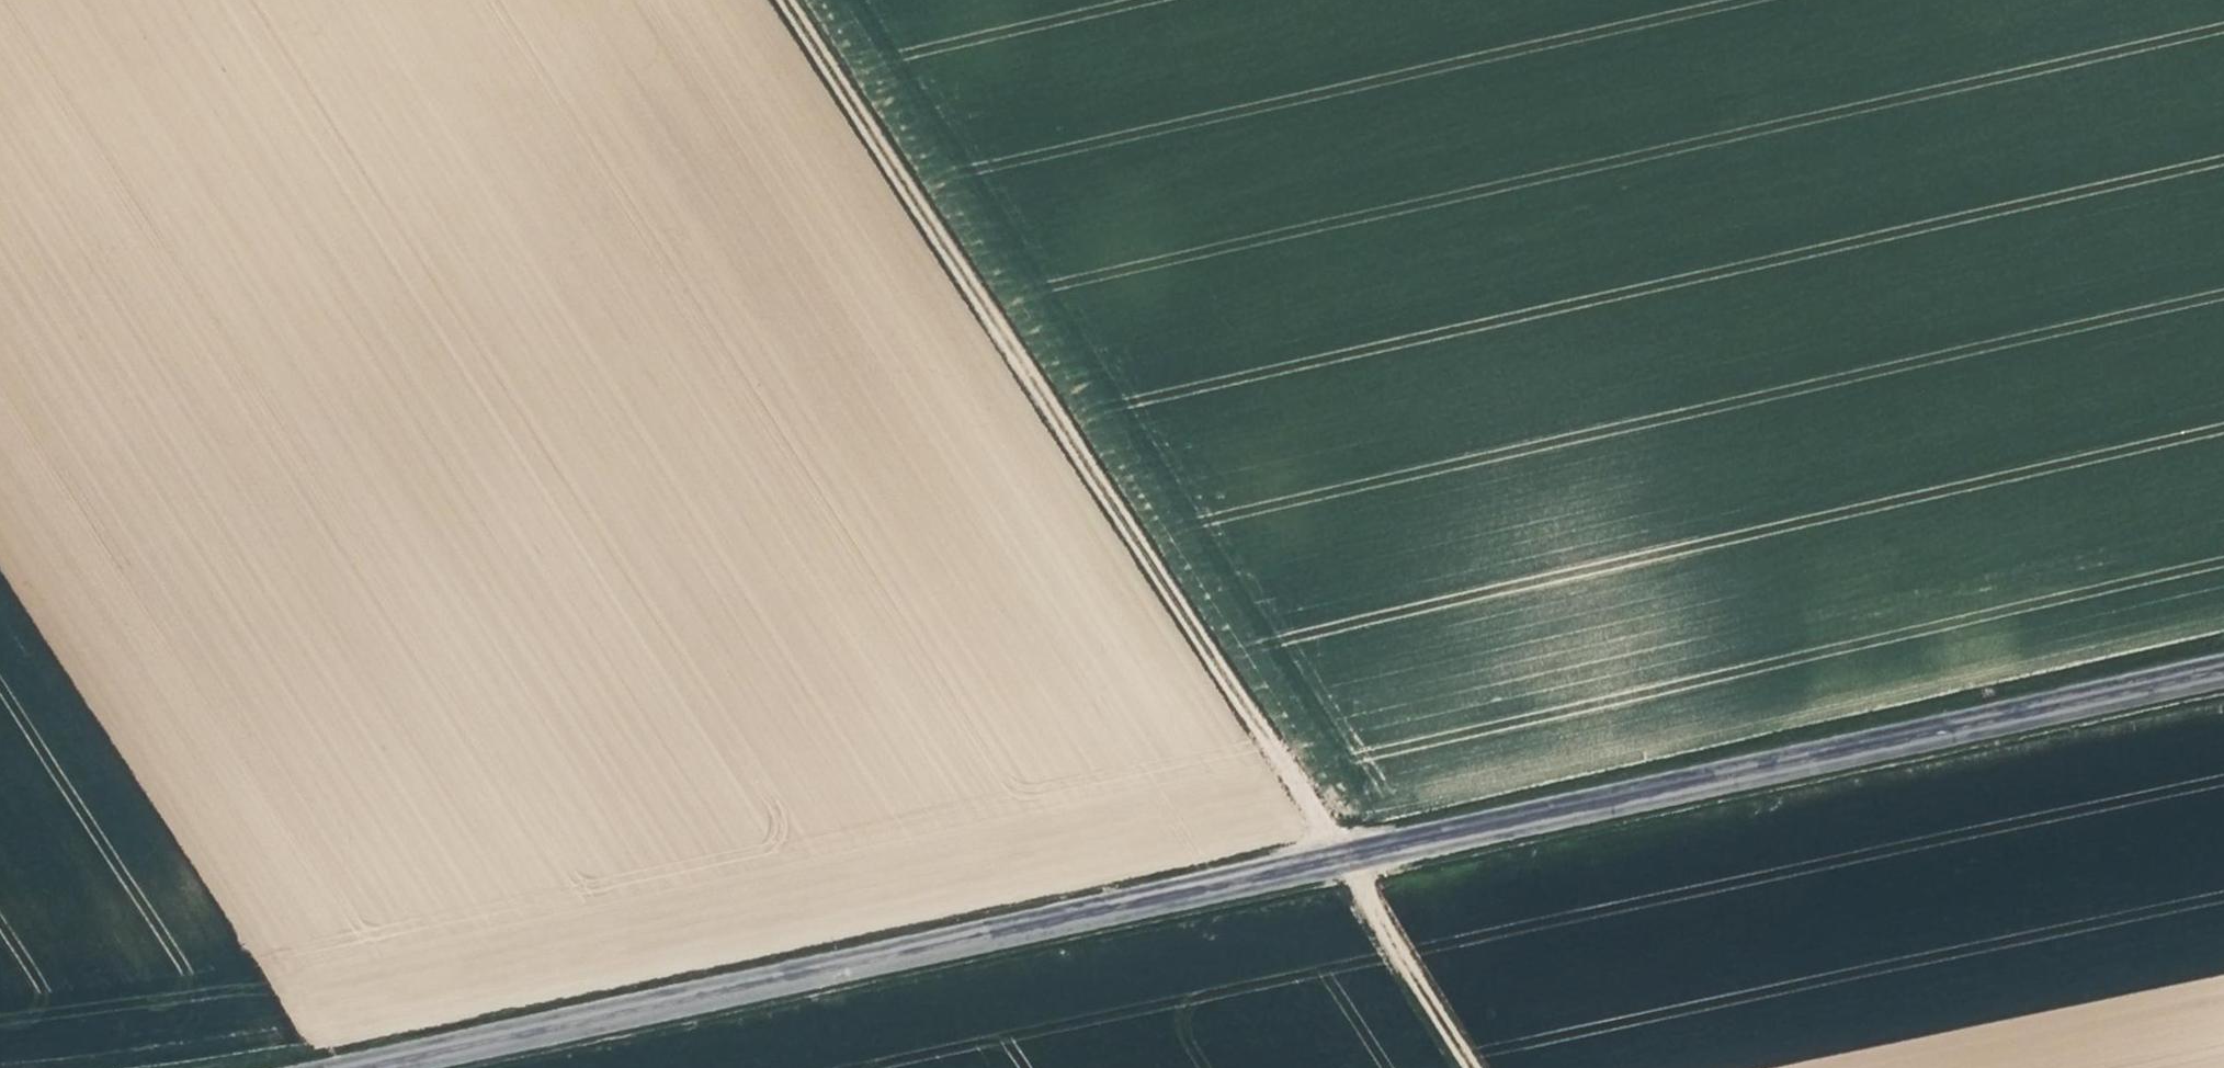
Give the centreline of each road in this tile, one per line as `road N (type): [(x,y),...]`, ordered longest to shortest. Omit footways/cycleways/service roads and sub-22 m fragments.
road 1 (secondary): [(366,1067),(2223,670)]
road 2 (track): [(1344,858),(790,0)]
road 3 (track): [(1344,858),(1474,1067)]

